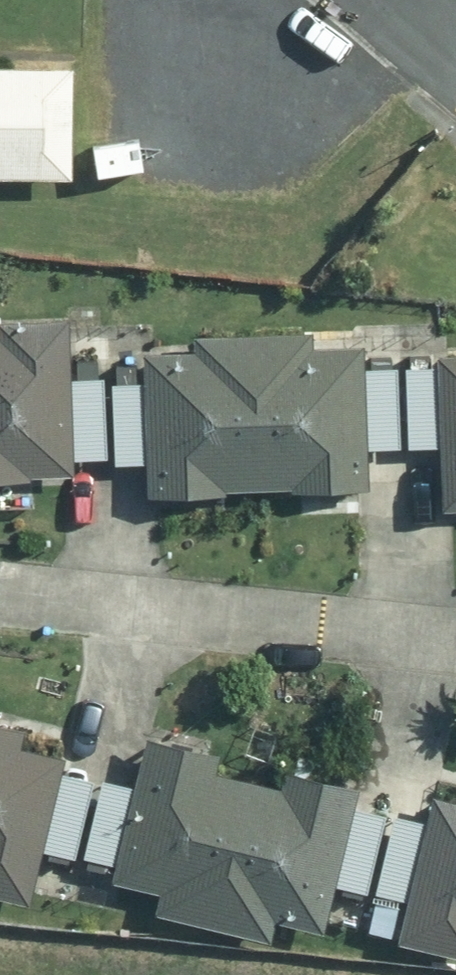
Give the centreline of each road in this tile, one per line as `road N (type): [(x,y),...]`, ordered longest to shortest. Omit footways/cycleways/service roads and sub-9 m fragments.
road 1 (residential): [(455,643),(0,596)]

